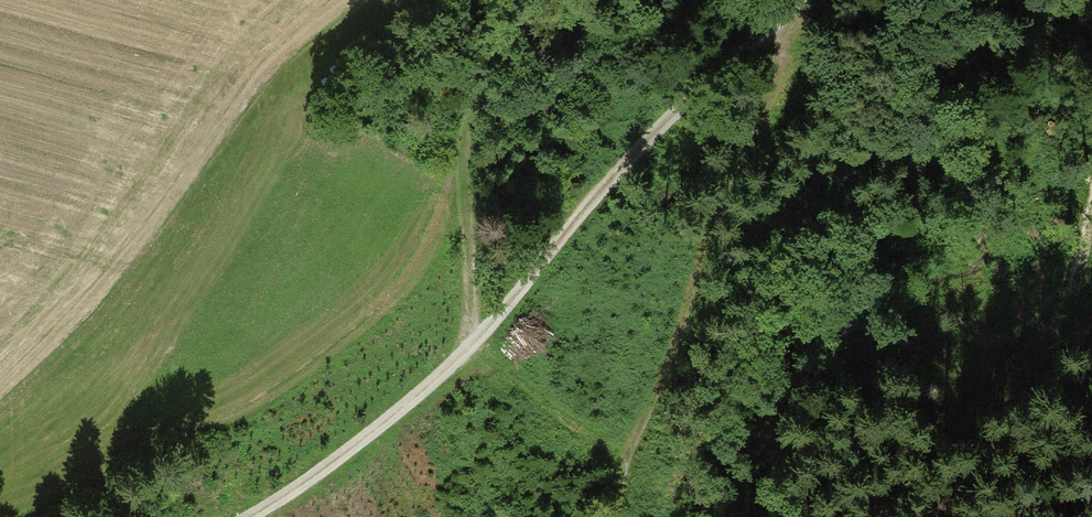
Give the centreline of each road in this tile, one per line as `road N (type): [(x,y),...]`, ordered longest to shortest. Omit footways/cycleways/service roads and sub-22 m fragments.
road 1 (track): [(151,516),(371,401),(559,236),(622,164),(711,86),(778,0)]
road 2 (track): [(711,86),(611,516)]
road 3 (track): [(573,0),(546,68),(533,257)]

